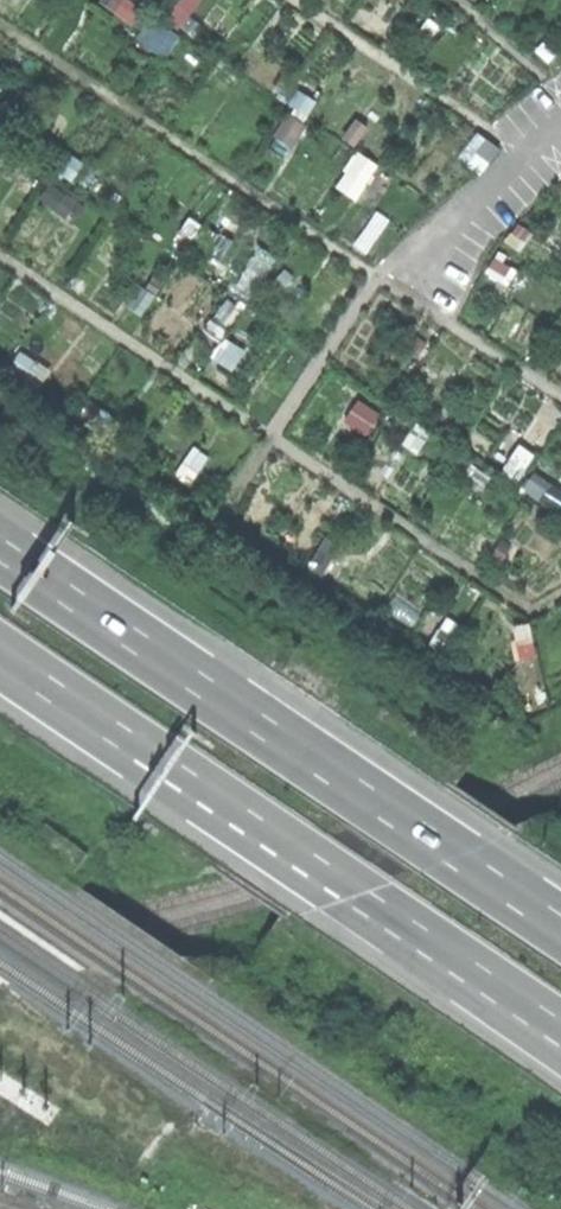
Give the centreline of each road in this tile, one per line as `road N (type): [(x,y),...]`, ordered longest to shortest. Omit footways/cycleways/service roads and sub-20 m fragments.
road 1 (trunk): [(560,926),(0,545)]
road 2 (trunk): [(0,656),(560,1035)]

